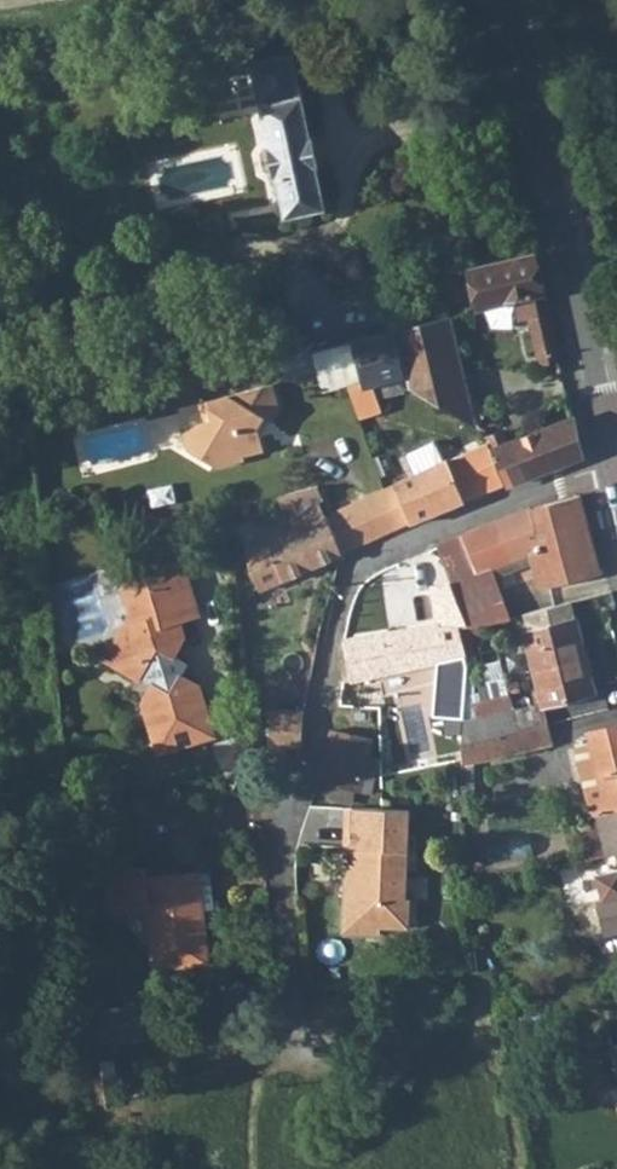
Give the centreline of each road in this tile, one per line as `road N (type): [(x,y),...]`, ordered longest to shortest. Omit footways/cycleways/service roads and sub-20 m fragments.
road 1 (residential): [(307,1041),(286,879),(354,566),(616,462)]
road 2 (tertiary): [(616,462),(514,0)]

